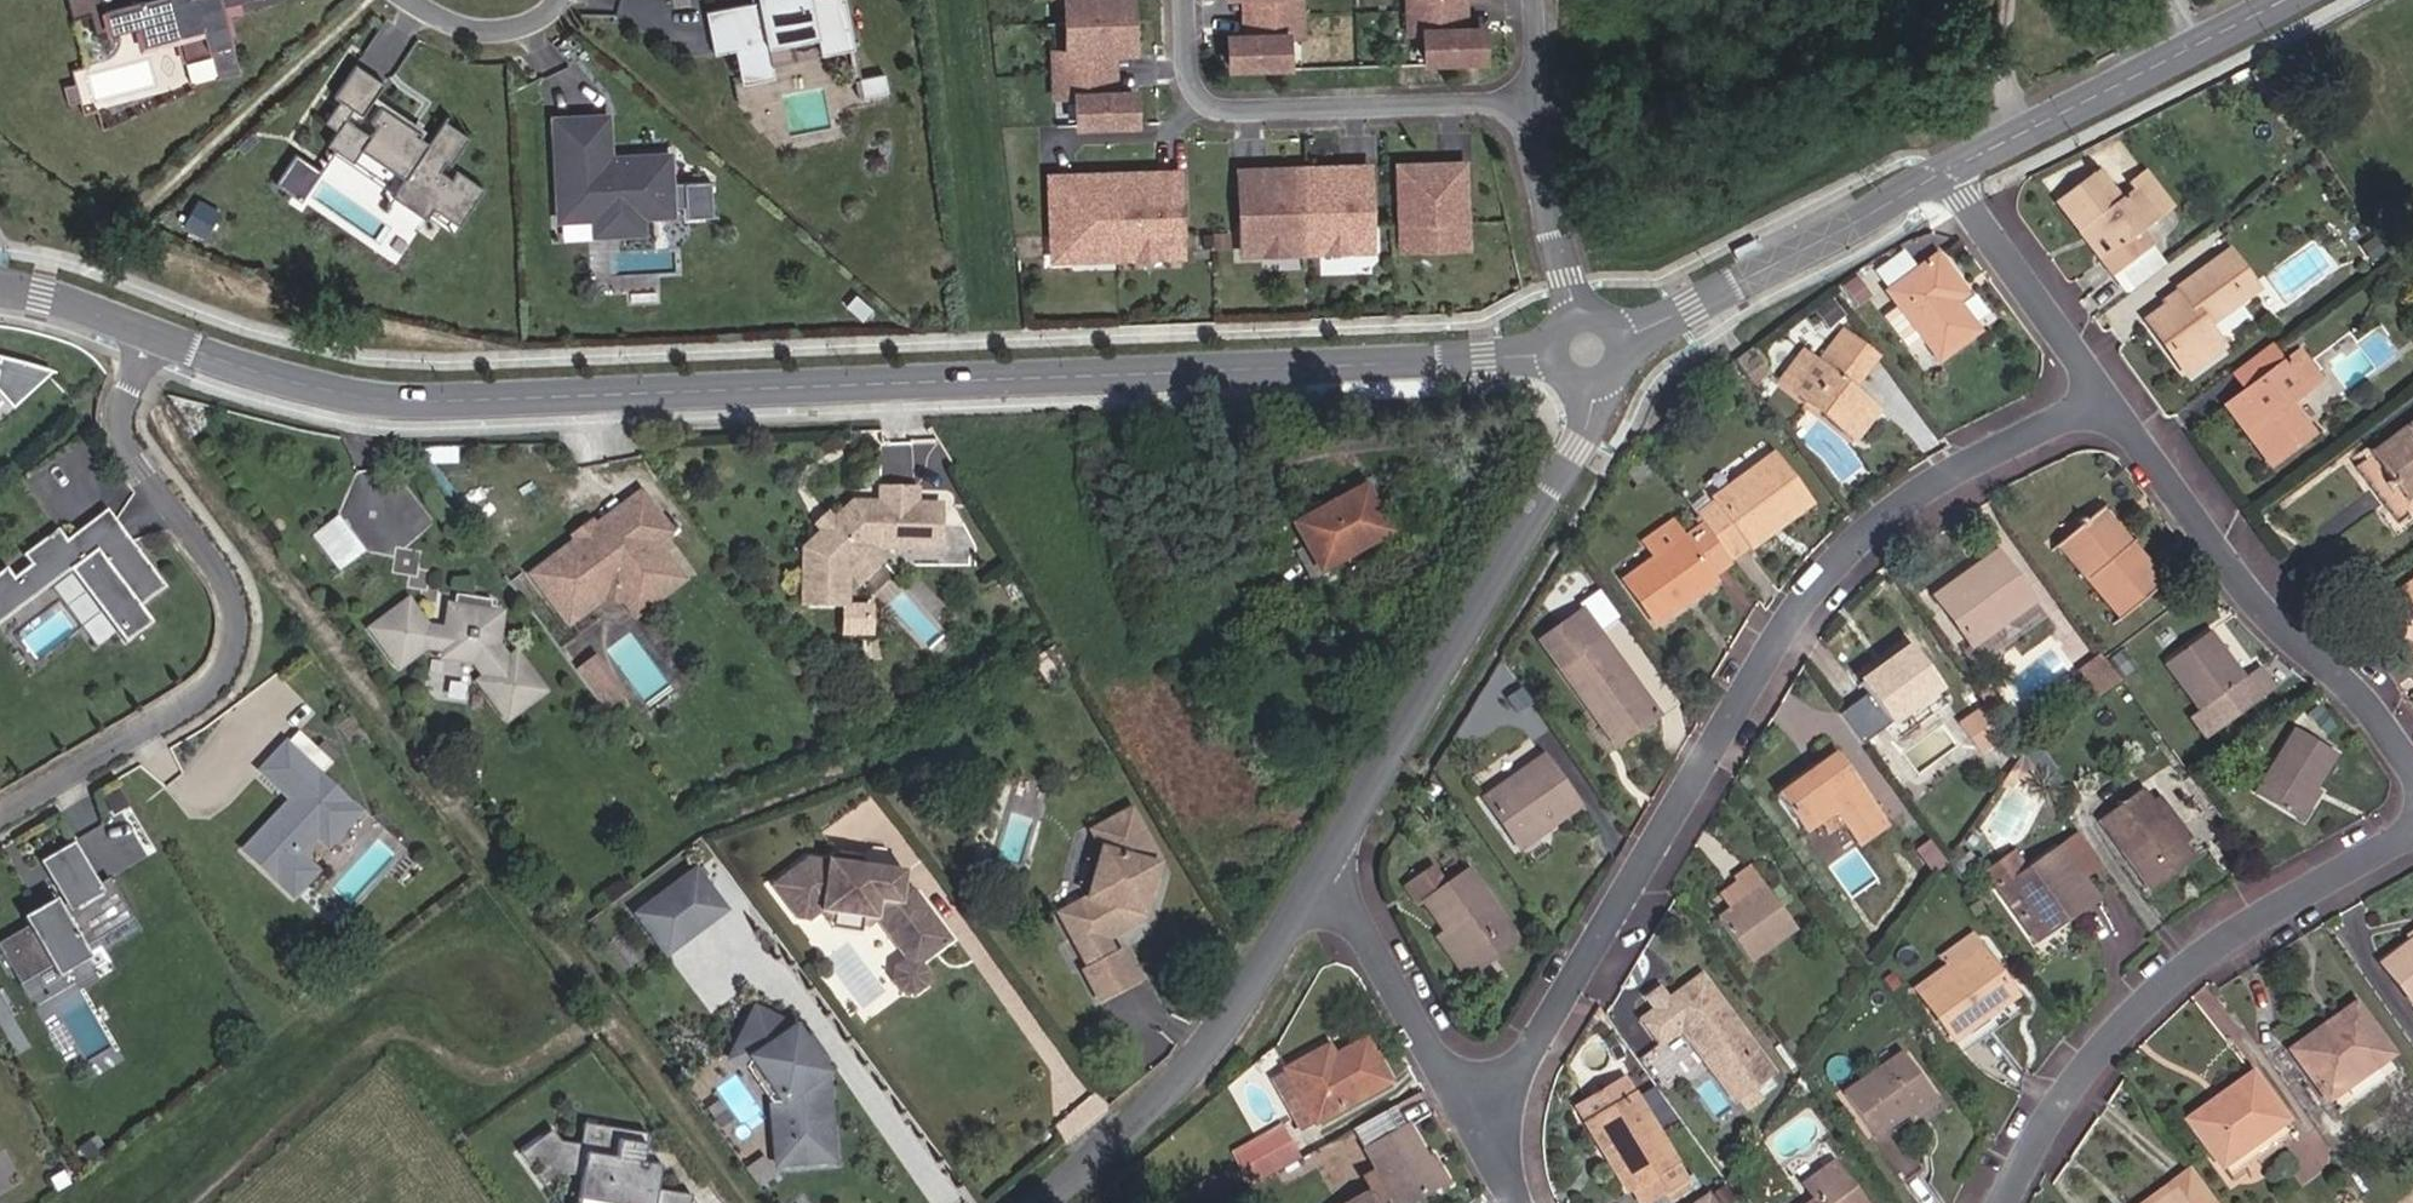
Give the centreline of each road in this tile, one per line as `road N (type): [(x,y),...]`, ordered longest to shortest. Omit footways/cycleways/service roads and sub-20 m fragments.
road 1 (unclassified): [(146,332),(298,385),(416,400),(1481,362),(1552,353)]
road 2 (residential): [(1473,1128),(1538,1039),(1791,613),(1842,553),(1906,496),(2114,404)]
road 3 (residential): [(146,332),(122,408),(123,435),(224,580),(235,621),(231,651),(208,688),(0,813)]
road 4 (residential): [(2412,838),(2212,948),(2136,1013),(2073,1081),(2008,1202)]
road 5 (residential): [(1591,383),(1592,409),(1576,449),(1325,862)]
road 6 (residential): [(2114,404),(2392,722),(2412,756)]
road 7 (residential): [(1325,862),(1238,1006),(1123,1134),(1044,1202)]
road 8 (unclassified): [(1945,172),(2281,0)]
road 9 (unclassified): [(1620,342),(1945,172)]
road 10 (residential): [(1473,1128),(1325,862)]
road 11 (residential): [(1223,110),(1527,102)]
road 12 (residential): [(1945,172),(2114,404)]
road 13 (residential): [(1578,317),(1527,102)]
road 14 (residential): [(408,0),(453,24),(497,31),(536,20),(559,0)]
road 15 (unclassified): [(0,288),(146,332)]
road 16 (residential): [(1183,0),(1193,93),(1223,110)]

